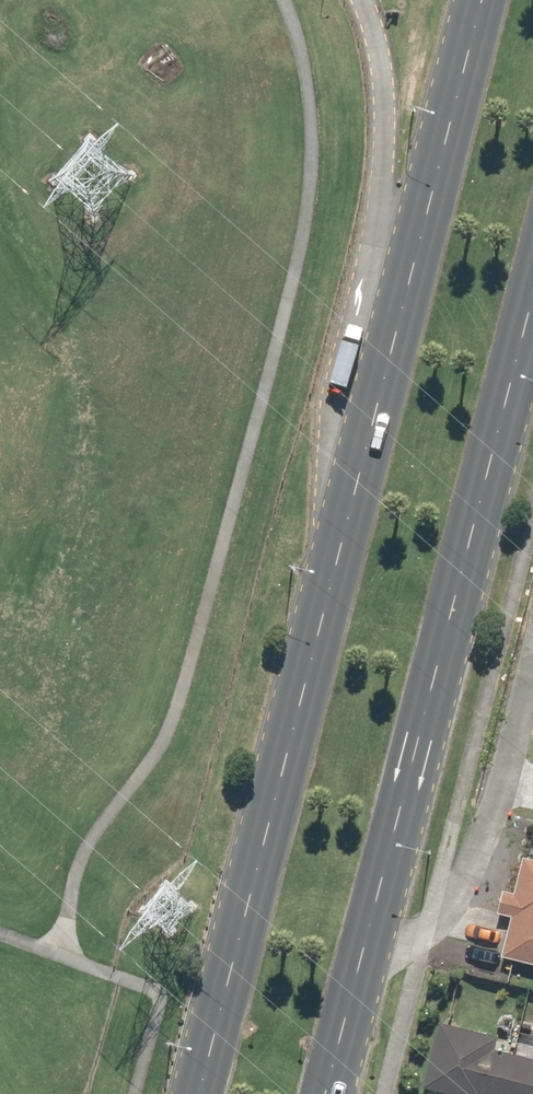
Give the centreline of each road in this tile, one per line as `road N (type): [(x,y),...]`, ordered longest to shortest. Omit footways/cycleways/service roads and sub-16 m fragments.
road 1 (primary): [(200,1093),(483,0)]
road 2 (primary): [(532,314),(357,972)]
road 3 (residential): [(532,673),(486,853),(454,903),(357,972)]
road 4 (primary): [(357,972),(327,1093)]

